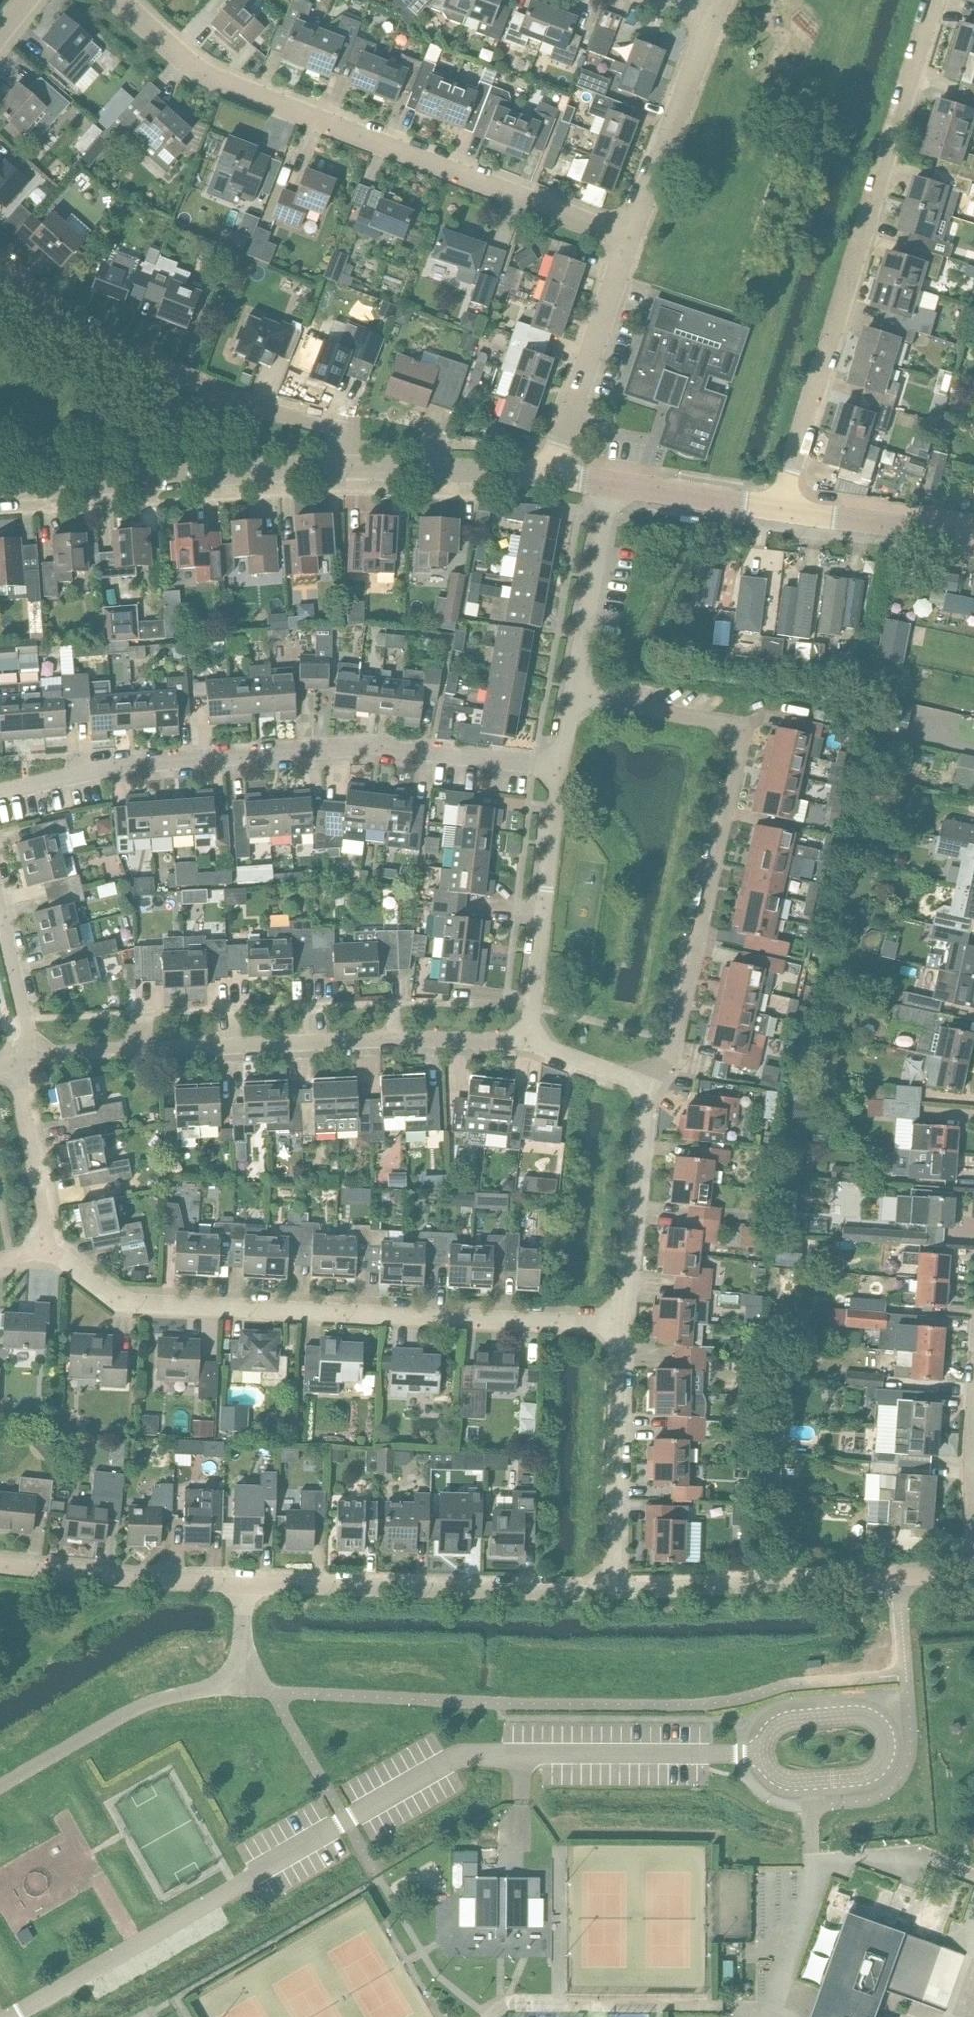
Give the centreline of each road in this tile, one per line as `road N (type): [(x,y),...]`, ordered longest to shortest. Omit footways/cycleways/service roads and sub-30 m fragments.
road 1 (unclassified): [(764,1754),(455,1756),(12,2016)]
road 2 (residential): [(48,1248),(119,1301),(622,1325)]
road 3 (residential): [(562,770),(378,749),(149,761),(0,794)]
road 4 (residential): [(626,236),(219,81),(184,61),(118,0)]
road 5 (residential): [(647,1087),(675,1042),(745,727),(575,698)]
road 6 (residential): [(777,509),(933,0)]
road 7 (residential): [(528,1042),(392,1039),(32,1056)]
road 8 (residential): [(348,469),(340,429),(213,394),(127,355),(0,269)]
road 9 (residential): [(615,1591),(244,1584)]
road 10 (residential): [(0,1788),(152,1701),(239,1687),(244,1584)]
road 11 (residential): [(973,1565),(615,1591)]
road 12 (unclassified): [(0,486),(348,469)]
road 13 (unclassified): [(764,1754),(768,1733),(789,1719),(867,1716),(887,1744),(882,1764),(864,1777),(795,1783),(767,1765)]
road 14 (residential): [(528,1042),(562,770)]
road 15 (residential): [(615,1591),(622,1325)]
road 16 (residential): [(550,476),(626,236)]
road 17 (residential): [(244,1584),(0,1565)]
road 18 (residential): [(622,1325),(647,1087)]
road 19 (residential): [(626,236),(709,18)]
road 20 (residential): [(575,698),(614,484)]
road 21 (unclassified): [(550,476),(348,469)]
road 22 (unclassified): [(973,535),(777,509)]
road 23 (residential): [(48,1248),(13,1064)]
road 24 (unclassified): [(777,509),(614,484)]
road 25 (residential): [(32,1056),(0,916)]
road 26 (residential): [(647,1087),(528,1042)]

